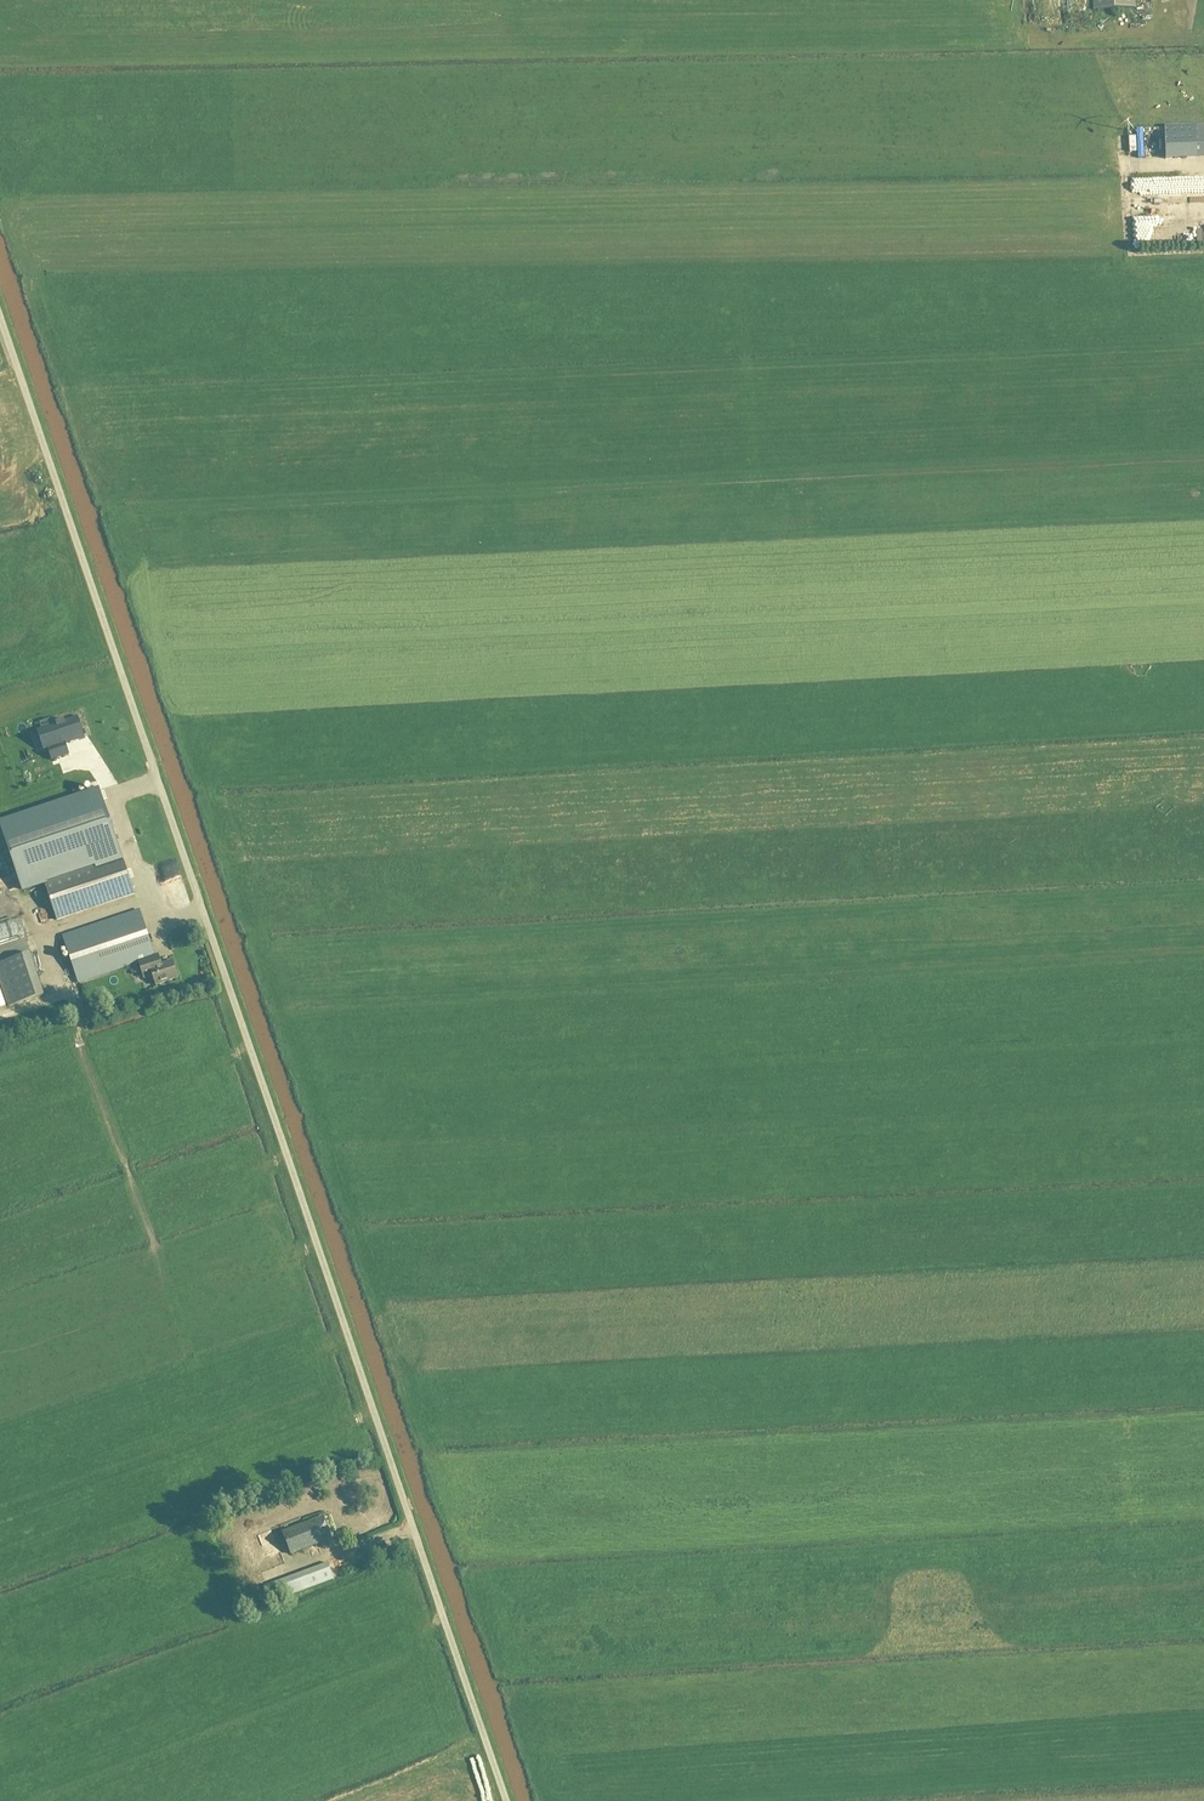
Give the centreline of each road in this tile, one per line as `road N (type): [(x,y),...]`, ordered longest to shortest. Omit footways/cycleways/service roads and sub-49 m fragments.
road 1 (unclassified): [(503,1800),(0,324)]

